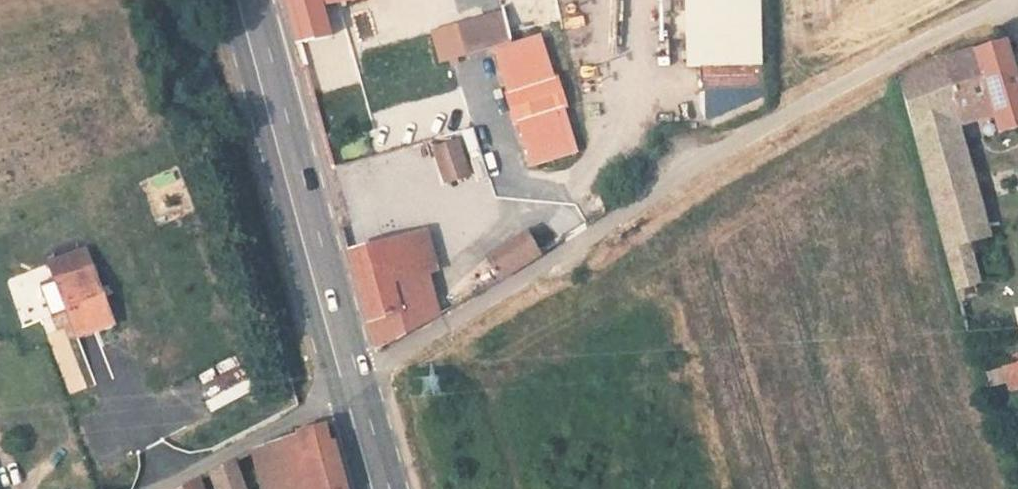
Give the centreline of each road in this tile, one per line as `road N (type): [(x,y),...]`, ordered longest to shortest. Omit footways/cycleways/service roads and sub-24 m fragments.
road 1 (track): [(351,387),(744,142),(1004,0)]
road 2 (primary): [(379,488),(245,0)]

